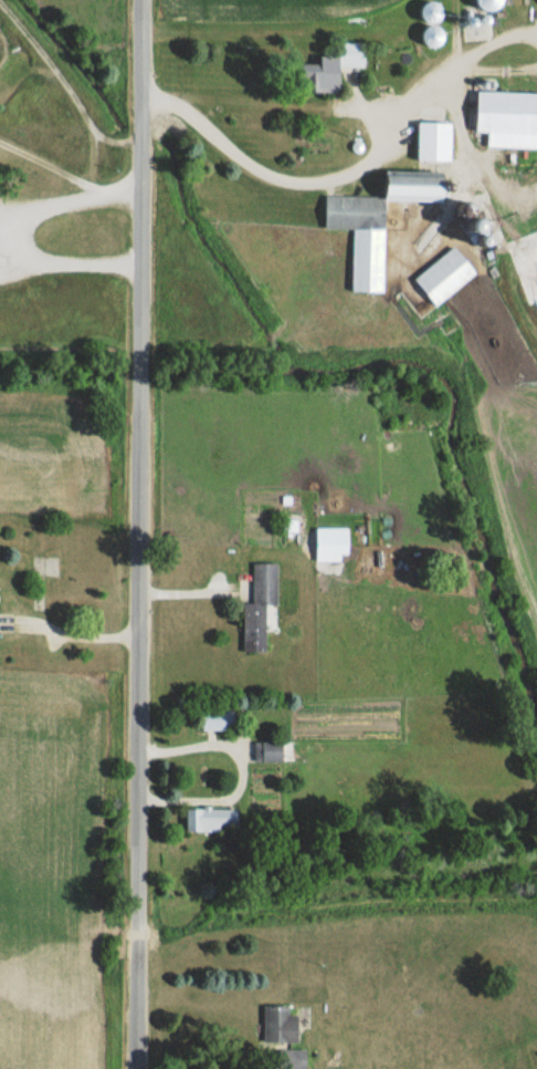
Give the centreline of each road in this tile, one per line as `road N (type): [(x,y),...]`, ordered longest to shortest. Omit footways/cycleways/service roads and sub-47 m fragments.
road 1 (residential): [(138,1068),(139,0)]

